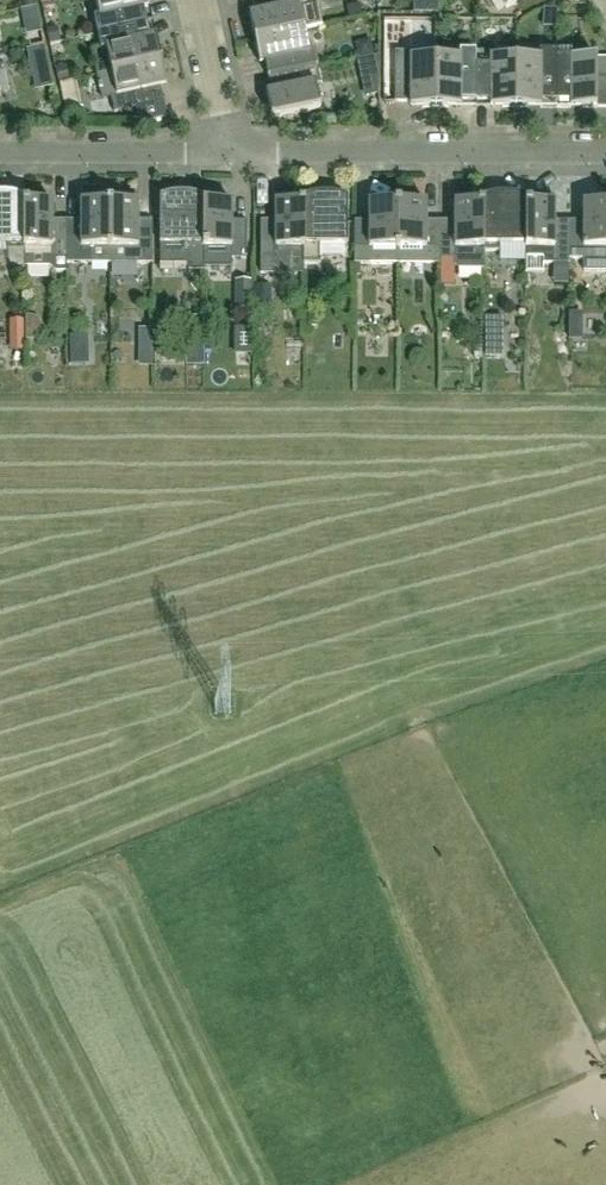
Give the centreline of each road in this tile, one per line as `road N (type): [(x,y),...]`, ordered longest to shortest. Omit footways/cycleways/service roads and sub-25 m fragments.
road 1 (residential): [(605,154),(220,147)]
road 2 (residential): [(220,147),(0,146)]
road 3 (residential): [(220,147),(193,0)]

